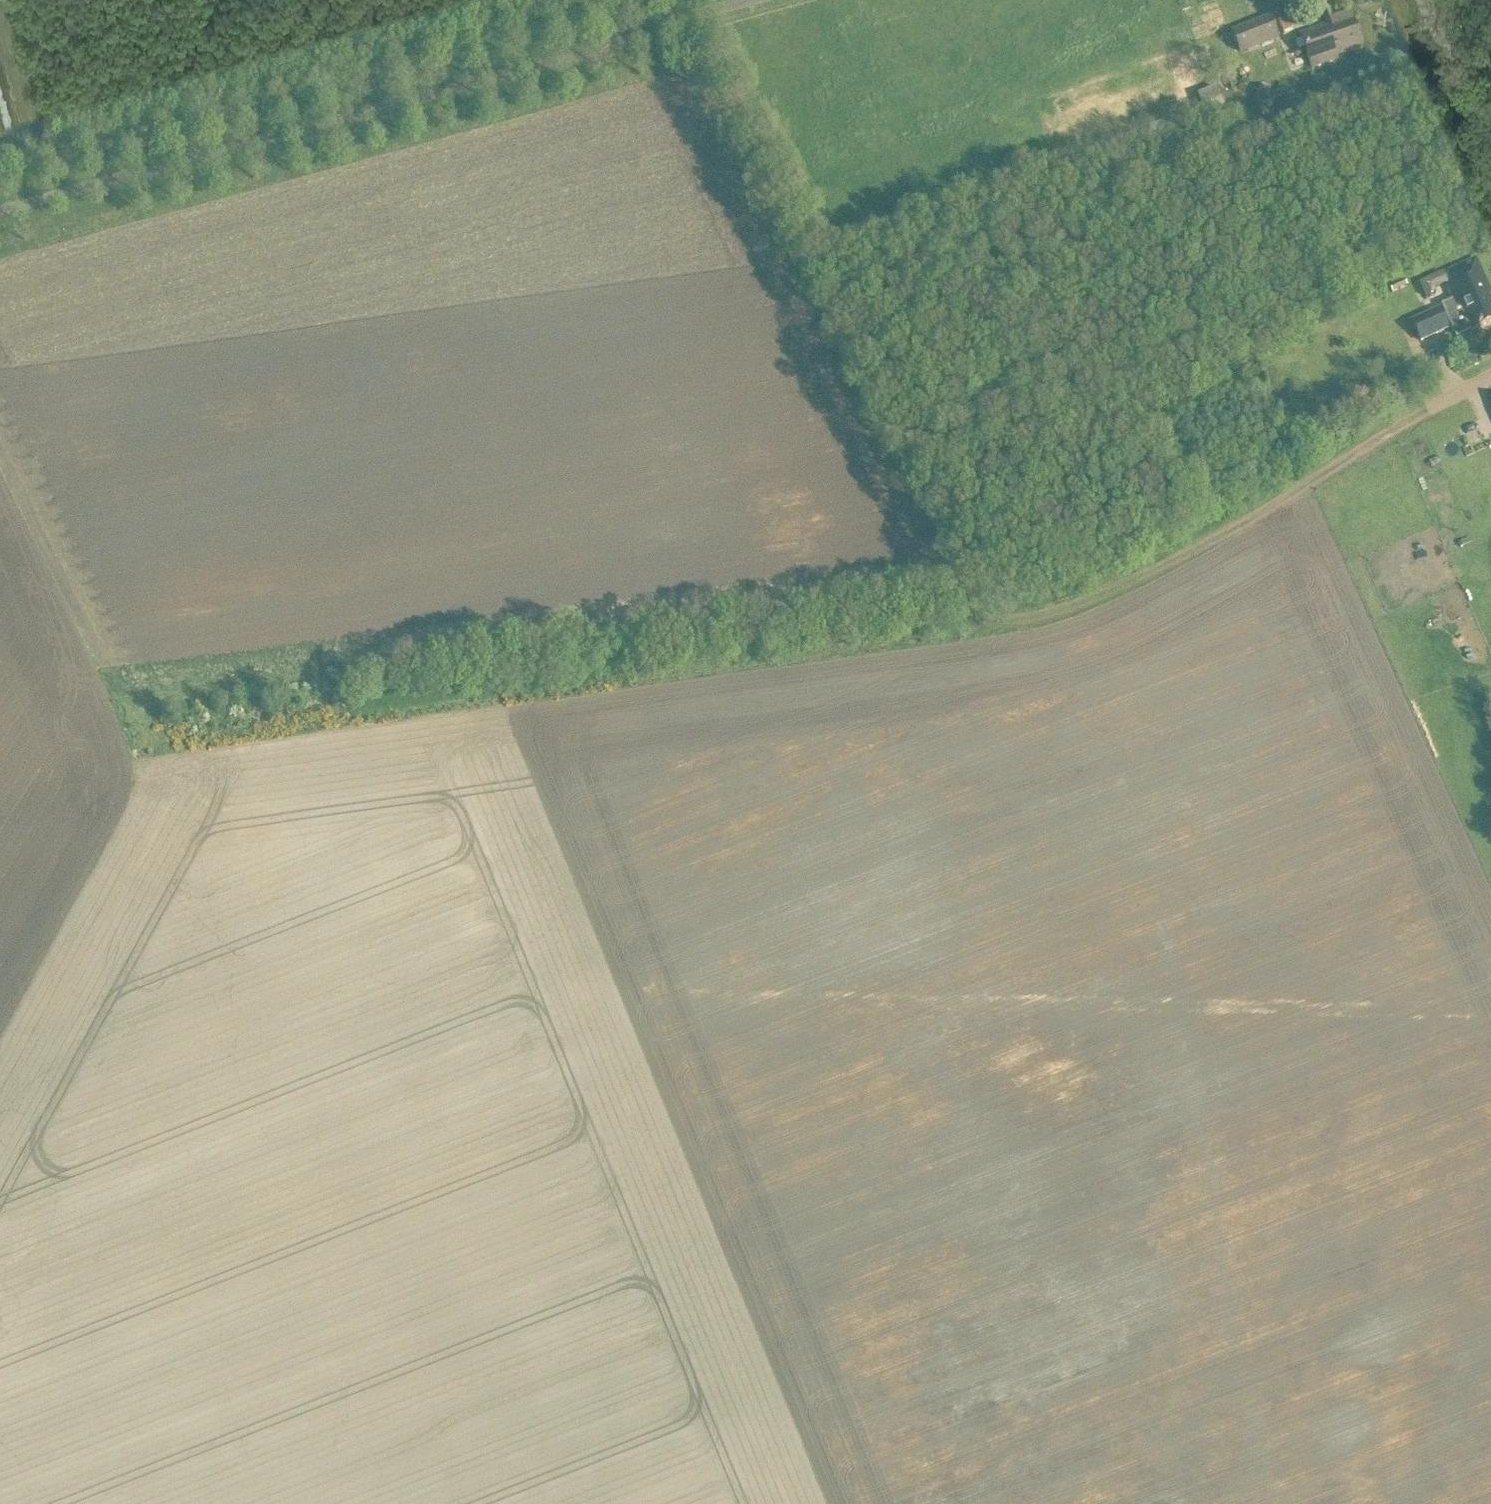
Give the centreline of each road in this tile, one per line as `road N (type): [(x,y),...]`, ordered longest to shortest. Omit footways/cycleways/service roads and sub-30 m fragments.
road 1 (track): [(1427,412),(1195,551),(1085,605),(999,630),(363,717)]
road 2 (unclassified): [(1490,145),(1426,0)]

